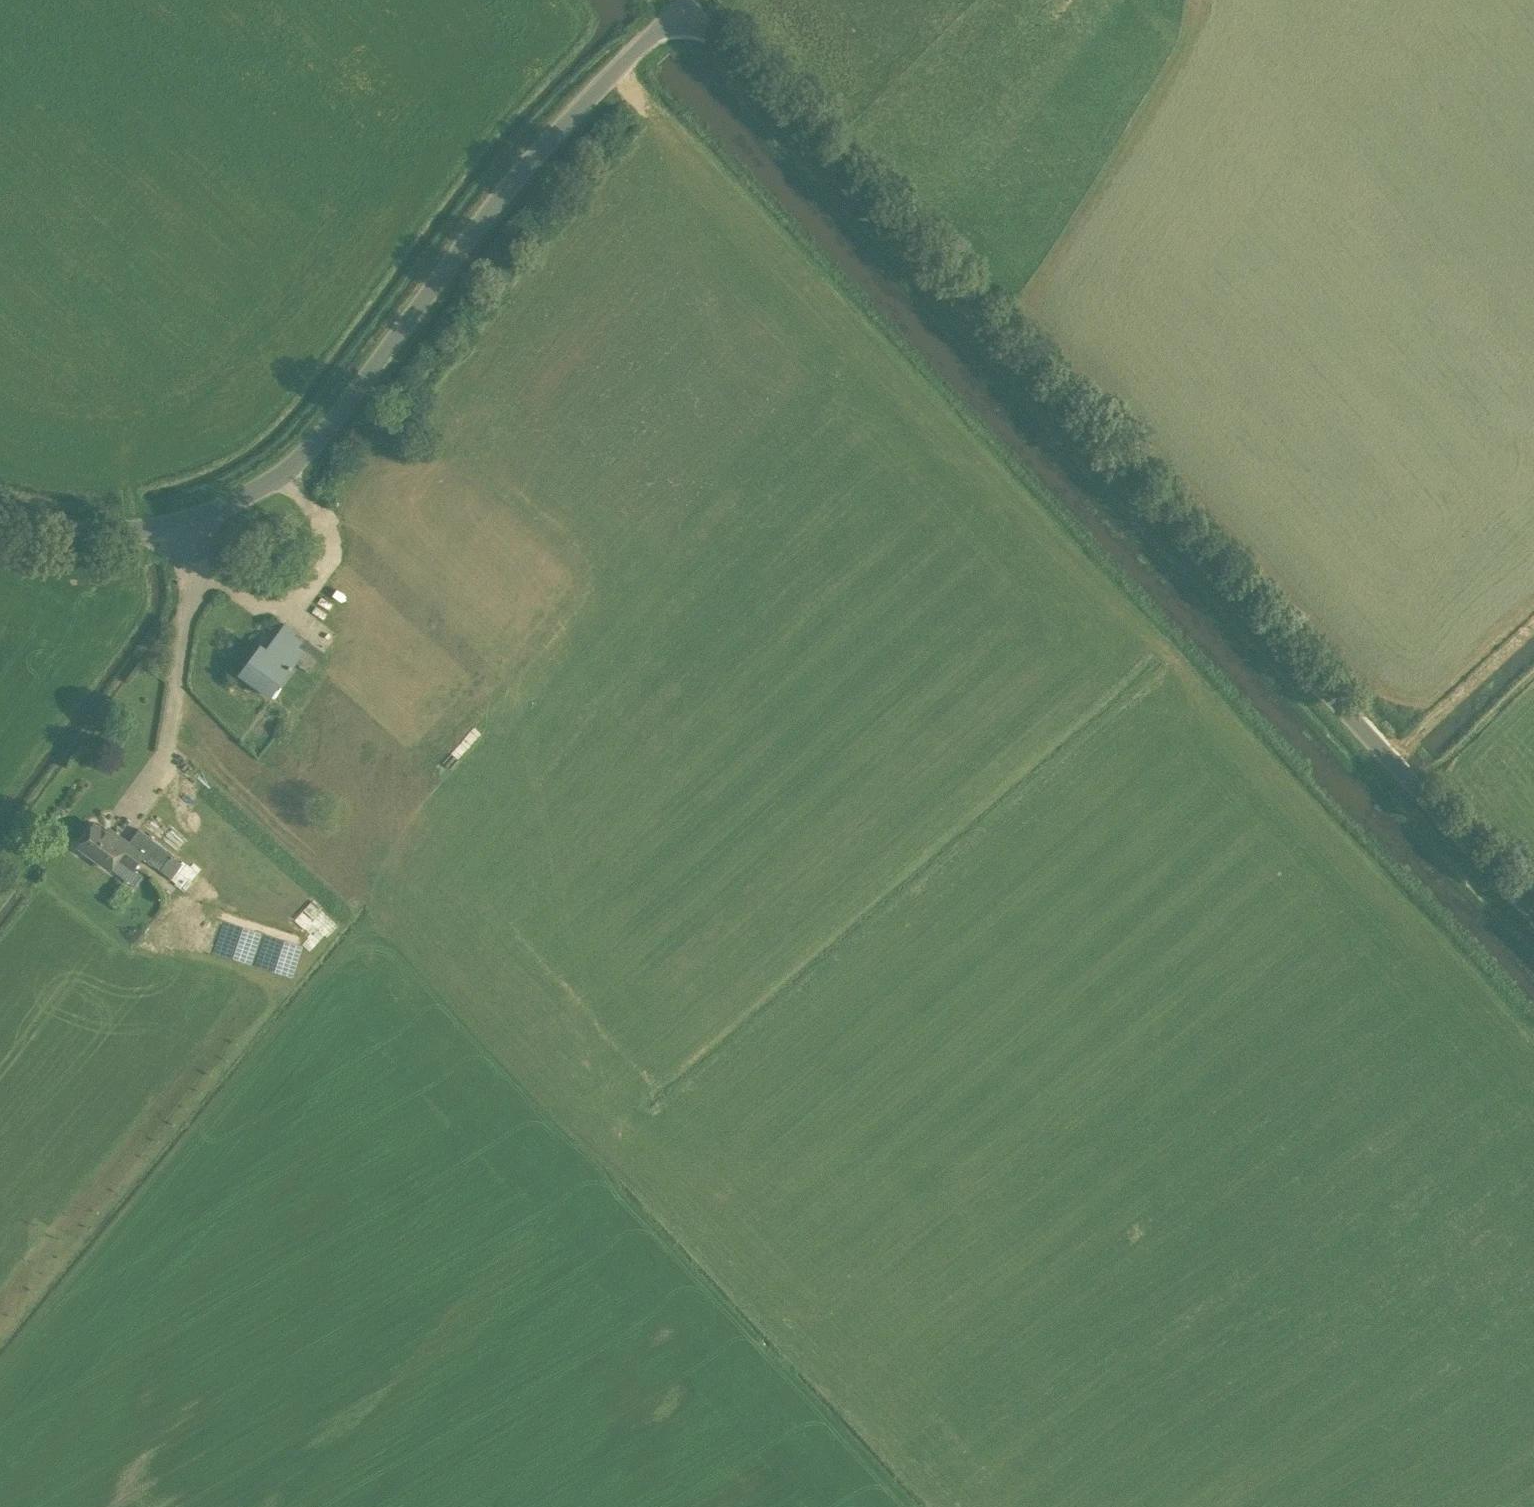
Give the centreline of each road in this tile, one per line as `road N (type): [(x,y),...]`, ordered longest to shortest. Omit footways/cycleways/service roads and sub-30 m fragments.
road 1 (unclassified): [(0,503),(70,528),(118,529),(215,512),(273,483),(323,439),(527,168),(682,9),(1533,914)]

